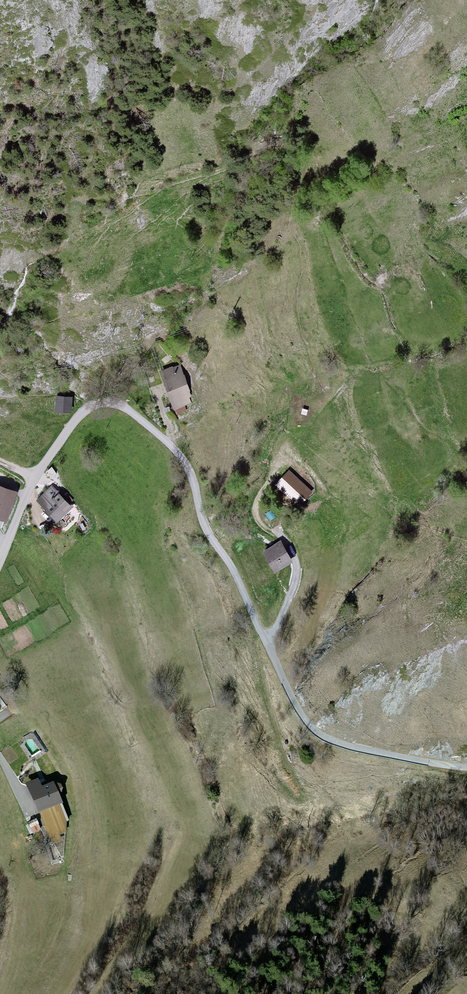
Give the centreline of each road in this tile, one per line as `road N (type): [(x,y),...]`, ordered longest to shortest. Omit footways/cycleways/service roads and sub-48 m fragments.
road 1 (unclassified): [(466,766),(359,749),(331,740),(300,715),(202,521),(182,457),(113,403),(75,419),(33,476),(0,561)]

